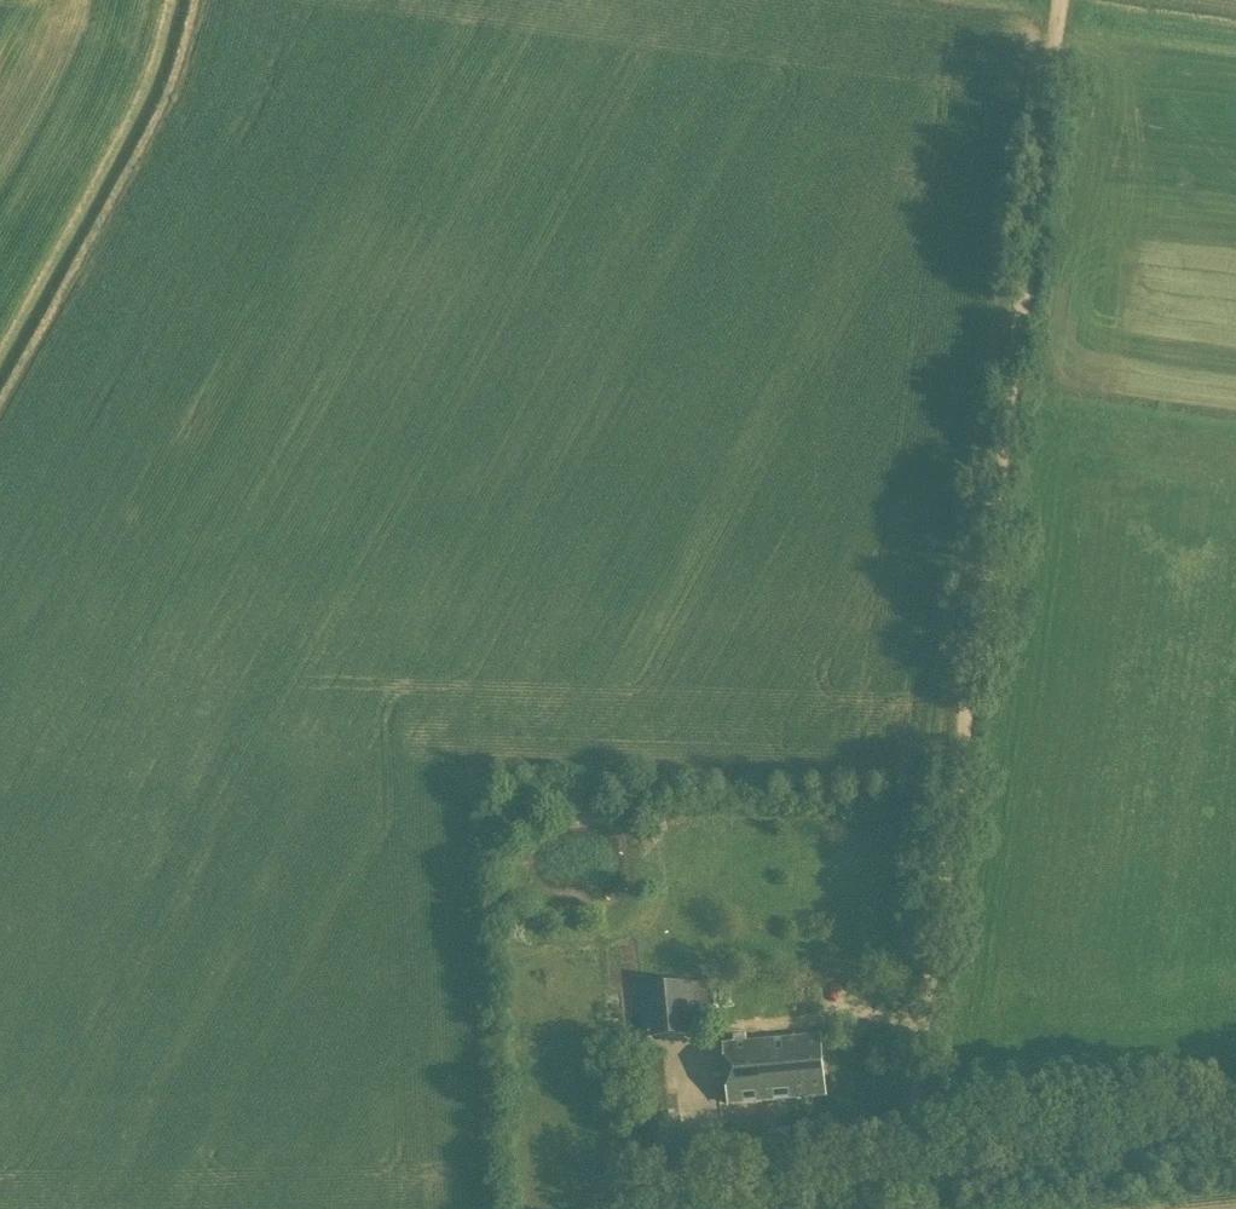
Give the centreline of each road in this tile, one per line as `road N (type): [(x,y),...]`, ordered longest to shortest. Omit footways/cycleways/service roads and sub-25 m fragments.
road 1 (track): [(1061,4),(911,1168)]
road 2 (unclassified): [(913,1208),(911,1168),(931,1163),(1235,1129)]

